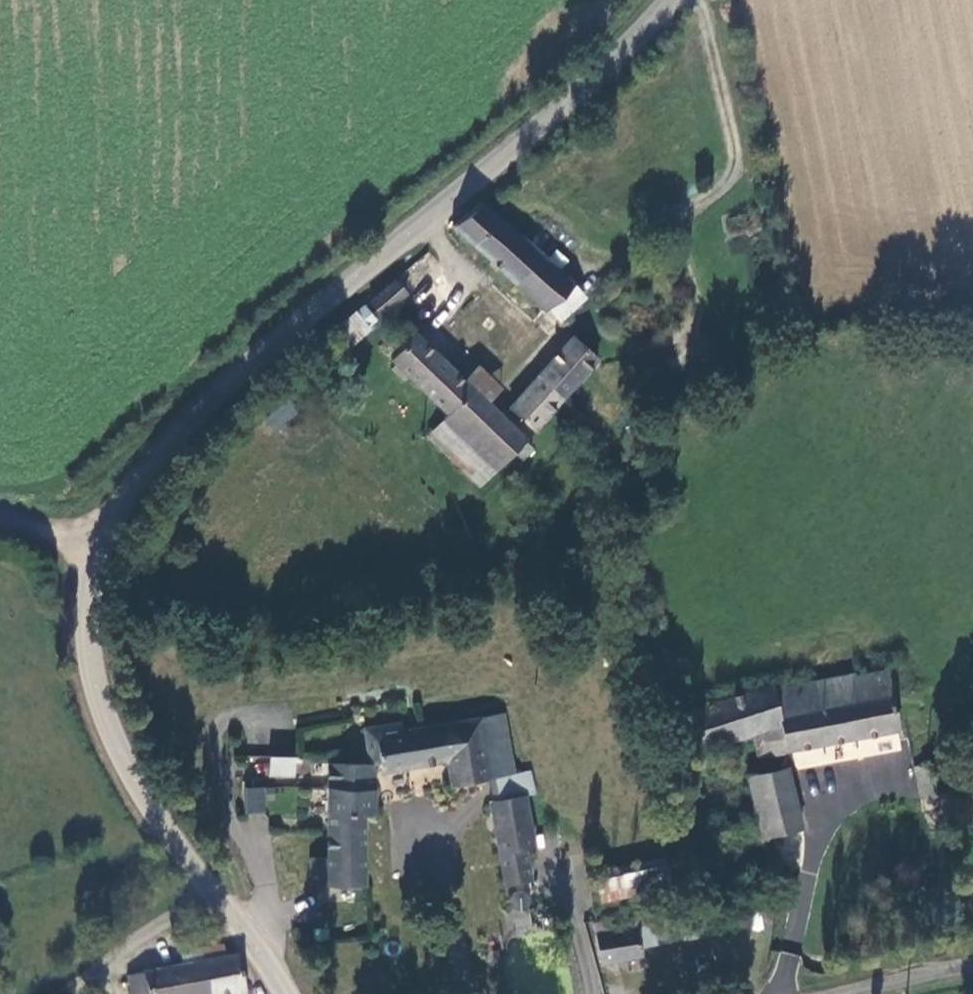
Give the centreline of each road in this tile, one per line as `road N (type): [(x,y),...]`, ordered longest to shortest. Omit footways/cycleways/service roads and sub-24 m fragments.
road 1 (tertiary): [(210,890),(163,828),(106,717),(90,642),(99,549),(145,477),(211,402),(554,115),(669,0)]
road 2 (unclassified): [(210,890),(45,993)]
road 3 (tertiary): [(289,993),(210,890)]

